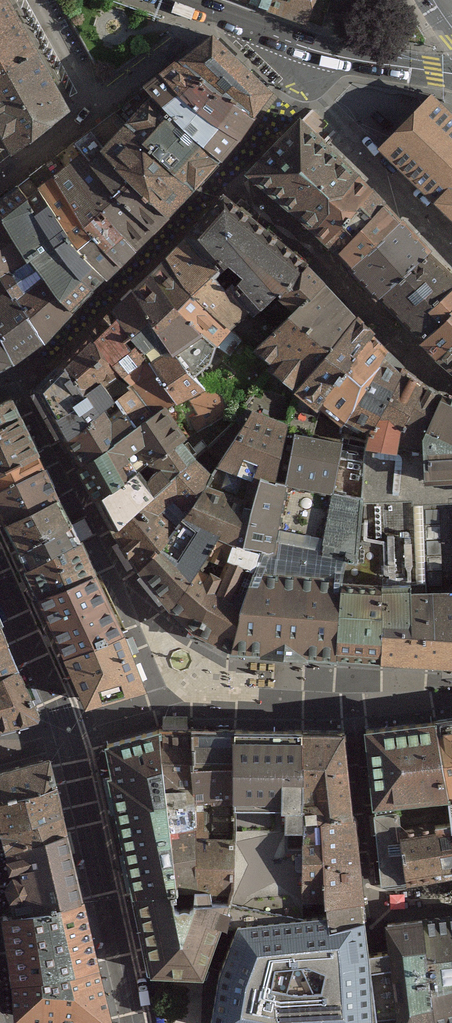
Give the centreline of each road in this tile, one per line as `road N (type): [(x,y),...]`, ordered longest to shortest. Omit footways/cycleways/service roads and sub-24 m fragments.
road 1 (tertiary): [(451,73),(305,54),(172,0)]
road 2 (residential): [(97,109),(6,179),(0,167)]
road 3 (residential): [(41,0),(97,109)]

